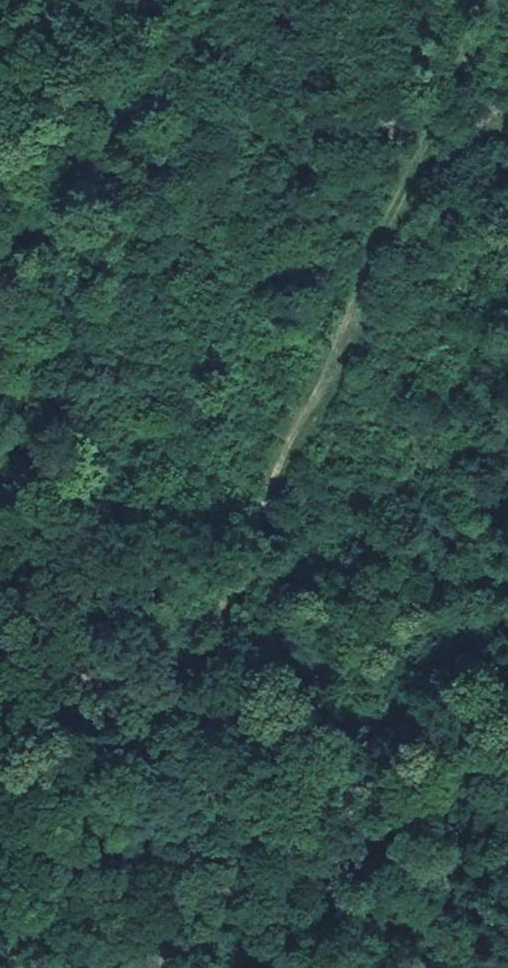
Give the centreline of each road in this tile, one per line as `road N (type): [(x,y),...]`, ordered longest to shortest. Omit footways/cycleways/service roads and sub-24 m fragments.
road 1 (track): [(490,0),(446,78),(323,392),(268,482),(200,645),(165,965)]
road 2 (track): [(29,0),(27,495),(8,694),(60,865),(165,965)]

